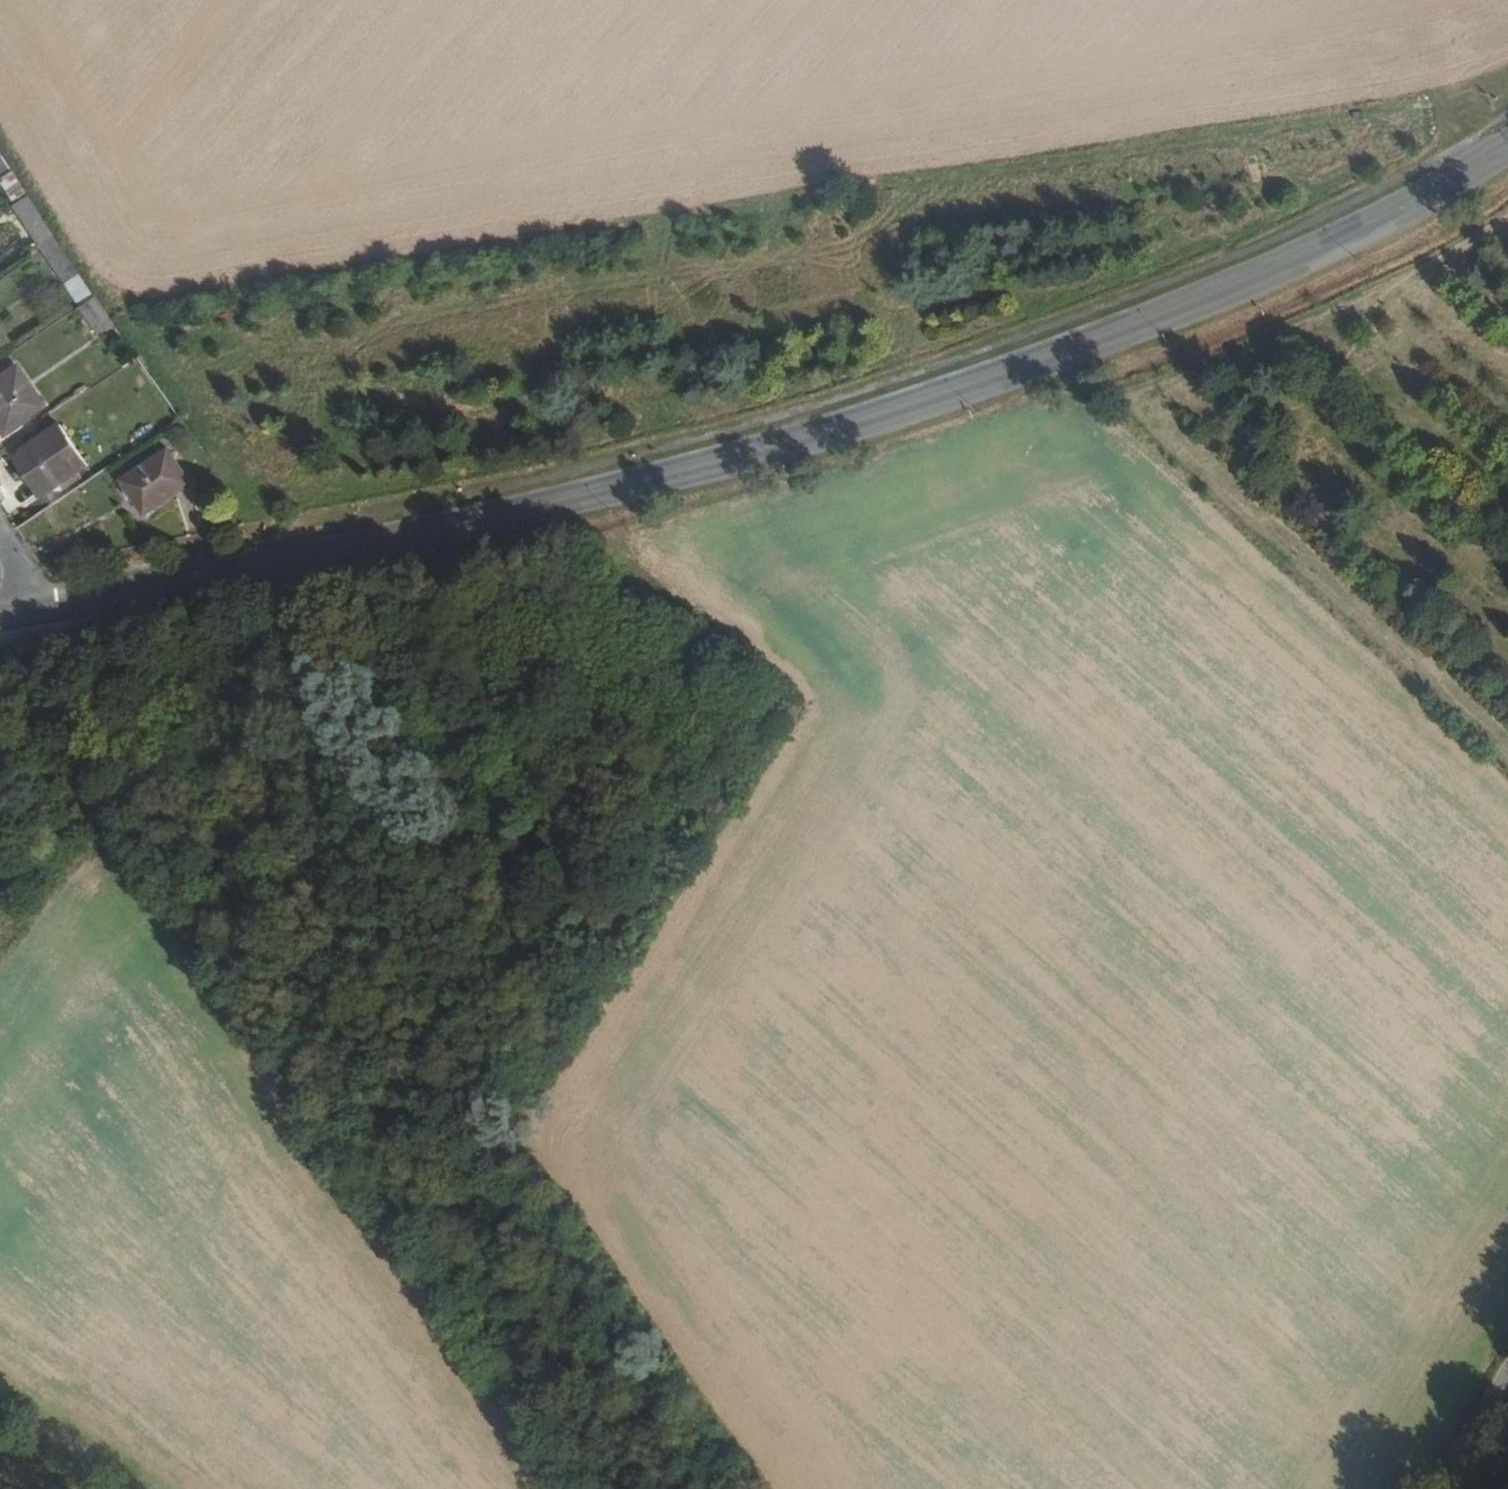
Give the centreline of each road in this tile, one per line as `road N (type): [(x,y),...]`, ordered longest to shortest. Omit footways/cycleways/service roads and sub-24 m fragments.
road 1 (primary): [(48,611),(769,448),(1049,355),(1315,250),(1507,144)]
road 2 (unclassified): [(1507,1375),(1438,1488)]

